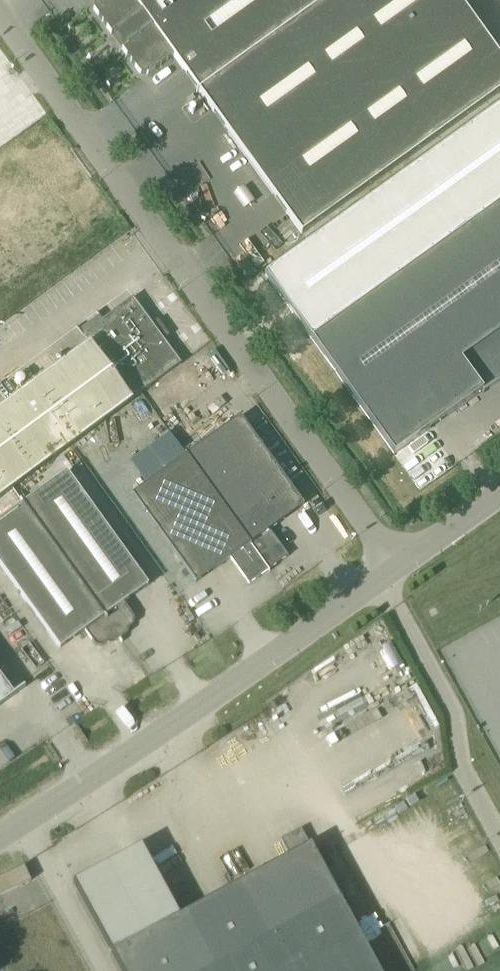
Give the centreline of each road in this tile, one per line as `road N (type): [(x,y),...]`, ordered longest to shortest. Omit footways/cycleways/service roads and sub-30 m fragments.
road 1 (unclassified): [(397,564),(0,15)]
road 2 (unclassified): [(397,564),(205,705),(0,834)]
road 3 (unclassified): [(499,493),(397,564)]

